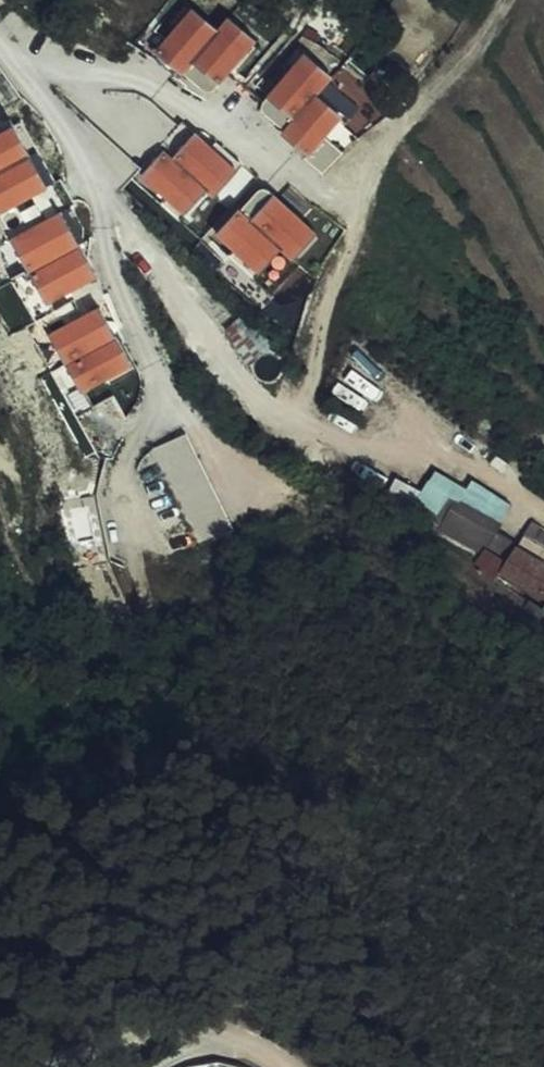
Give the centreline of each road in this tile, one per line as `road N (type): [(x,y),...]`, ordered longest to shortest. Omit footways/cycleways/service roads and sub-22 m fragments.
road 1 (track): [(48,1066),(164,1033),(214,1032),(296,1066)]

